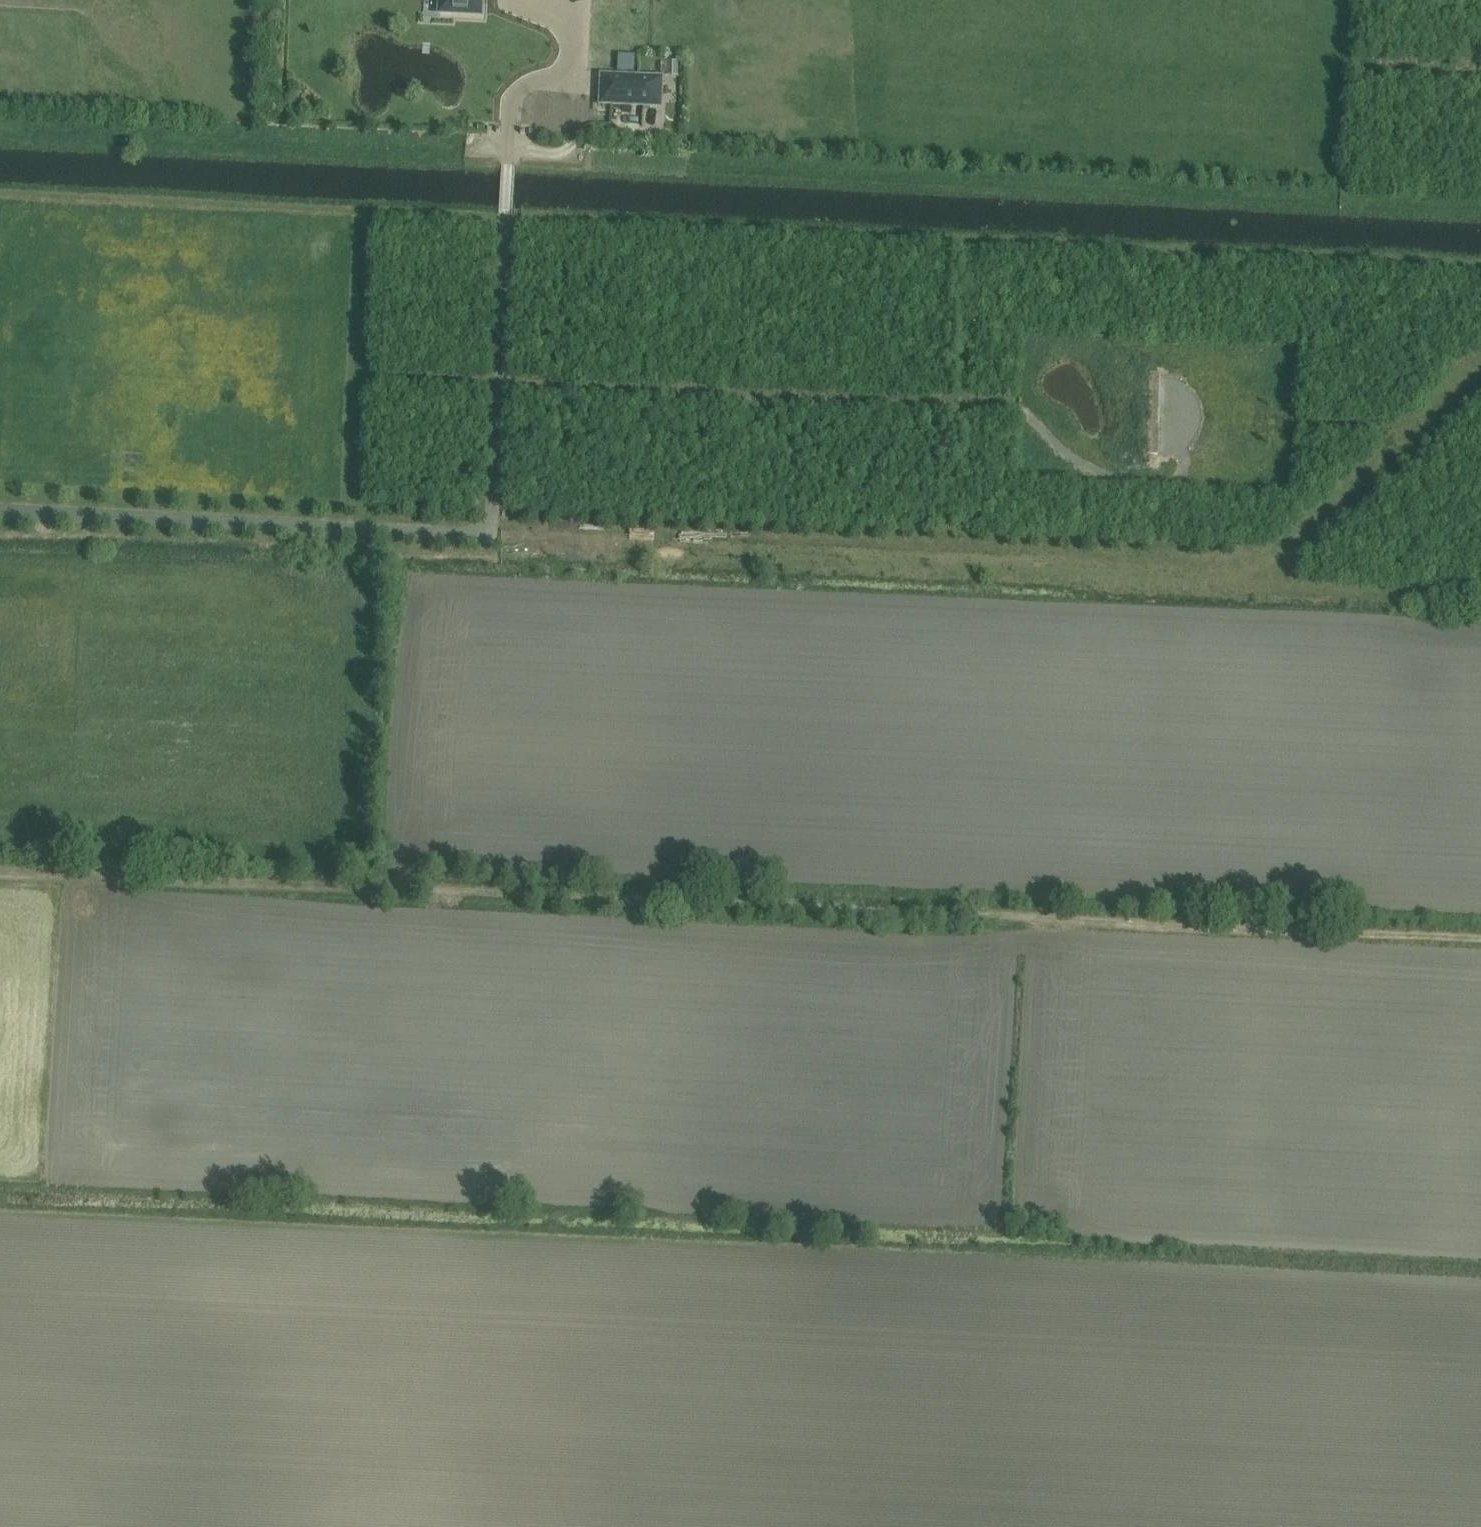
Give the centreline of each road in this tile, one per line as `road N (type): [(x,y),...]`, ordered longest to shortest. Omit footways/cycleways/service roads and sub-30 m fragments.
road 1 (track): [(1480,940),(0,870)]

